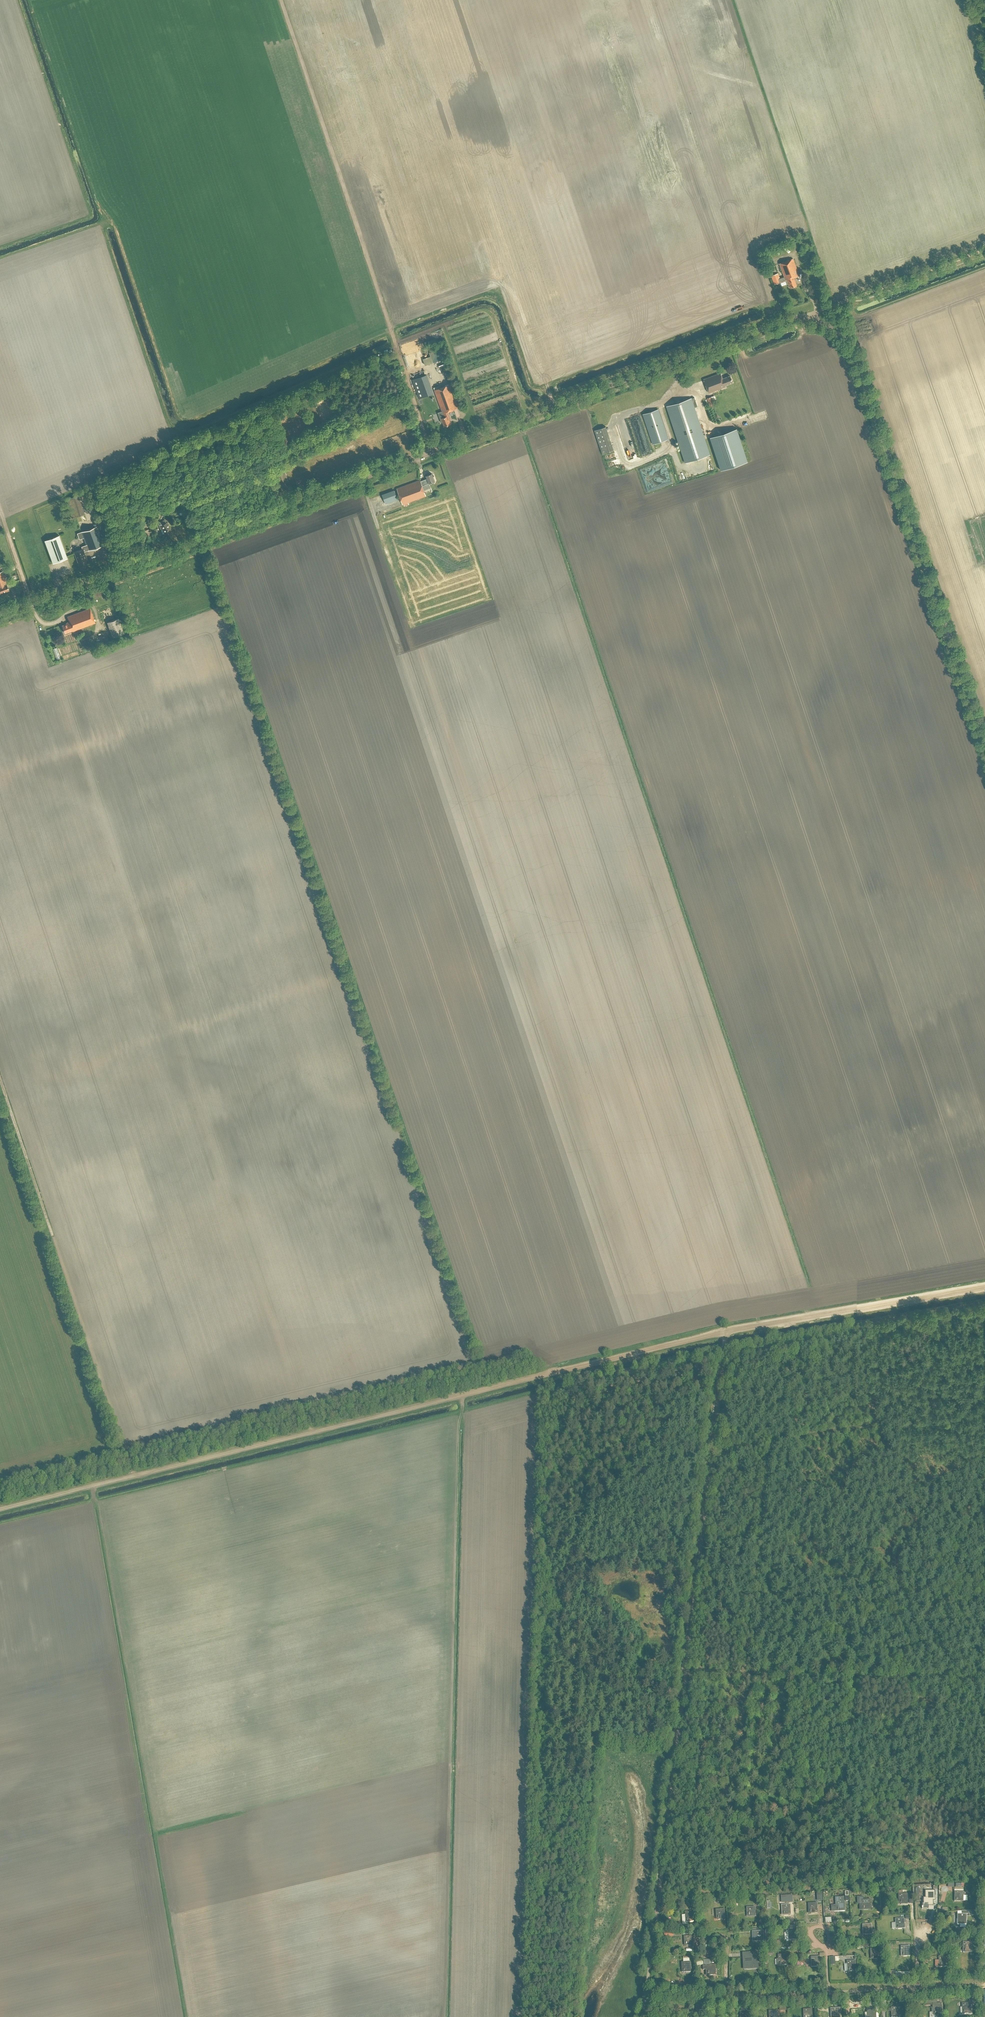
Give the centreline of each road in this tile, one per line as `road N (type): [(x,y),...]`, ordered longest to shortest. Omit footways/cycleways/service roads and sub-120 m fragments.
road 1 (unclassified): [(0,614),(797,318)]
road 2 (track): [(0,1508),(723,1332)]
road 3 (track): [(773,1442),(724,1828),(729,1847),(748,1857),(984,1840)]
road 4 (track): [(652,1947),(714,1436)]
road 5 (unclassified): [(797,318),(831,328),(853,352),(984,735)]
road 6 (track): [(415,402),(280,0)]
road 7 (track): [(723,1332),(984,1287)]
road 8 (track): [(984,1404),(773,1442)]
road 9 (track): [(850,299),(984,250)]

